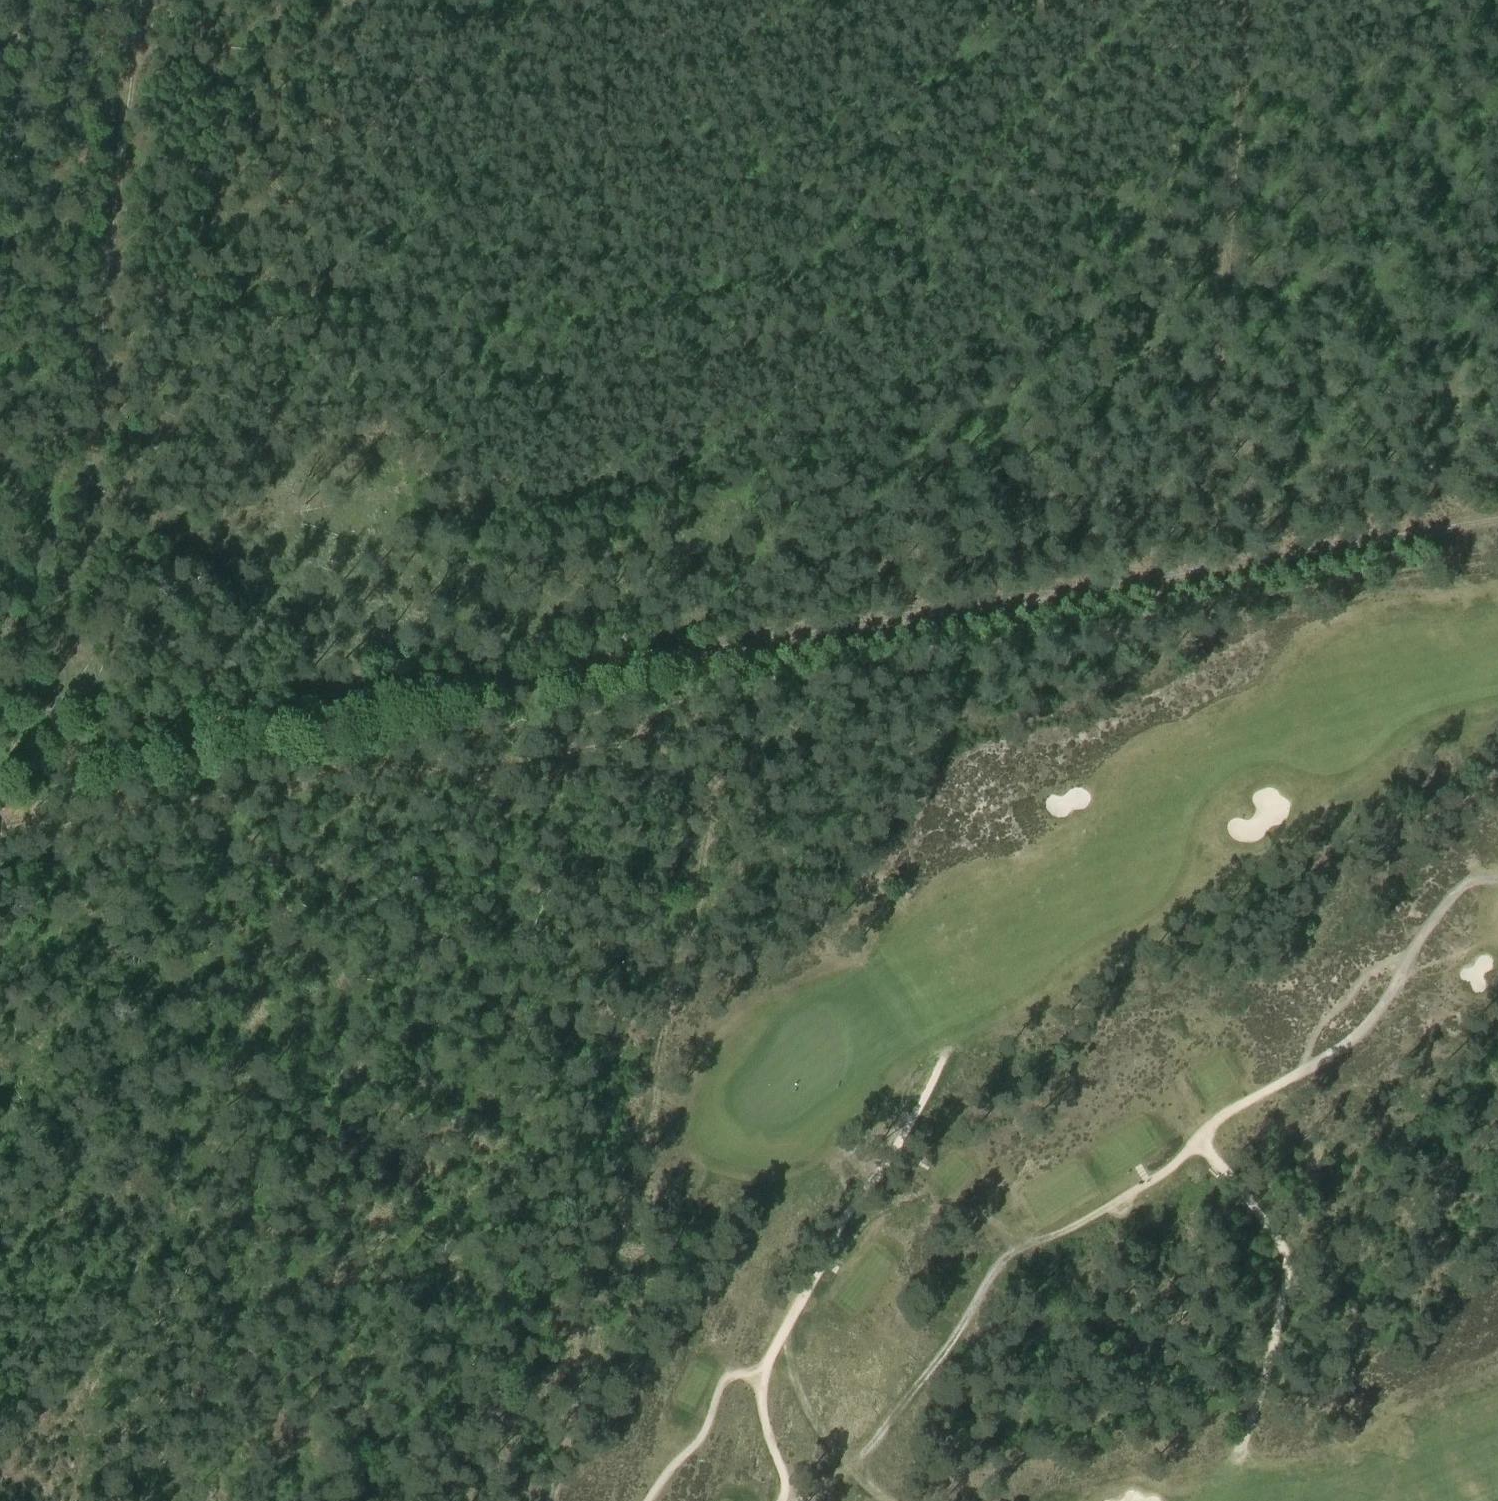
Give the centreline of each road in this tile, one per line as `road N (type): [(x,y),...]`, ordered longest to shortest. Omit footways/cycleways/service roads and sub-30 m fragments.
road 1 (track): [(142,0),(80,484),(61,765),(1497,518)]
road 2 (track): [(1206,569),(1237,256),(1245,0)]

